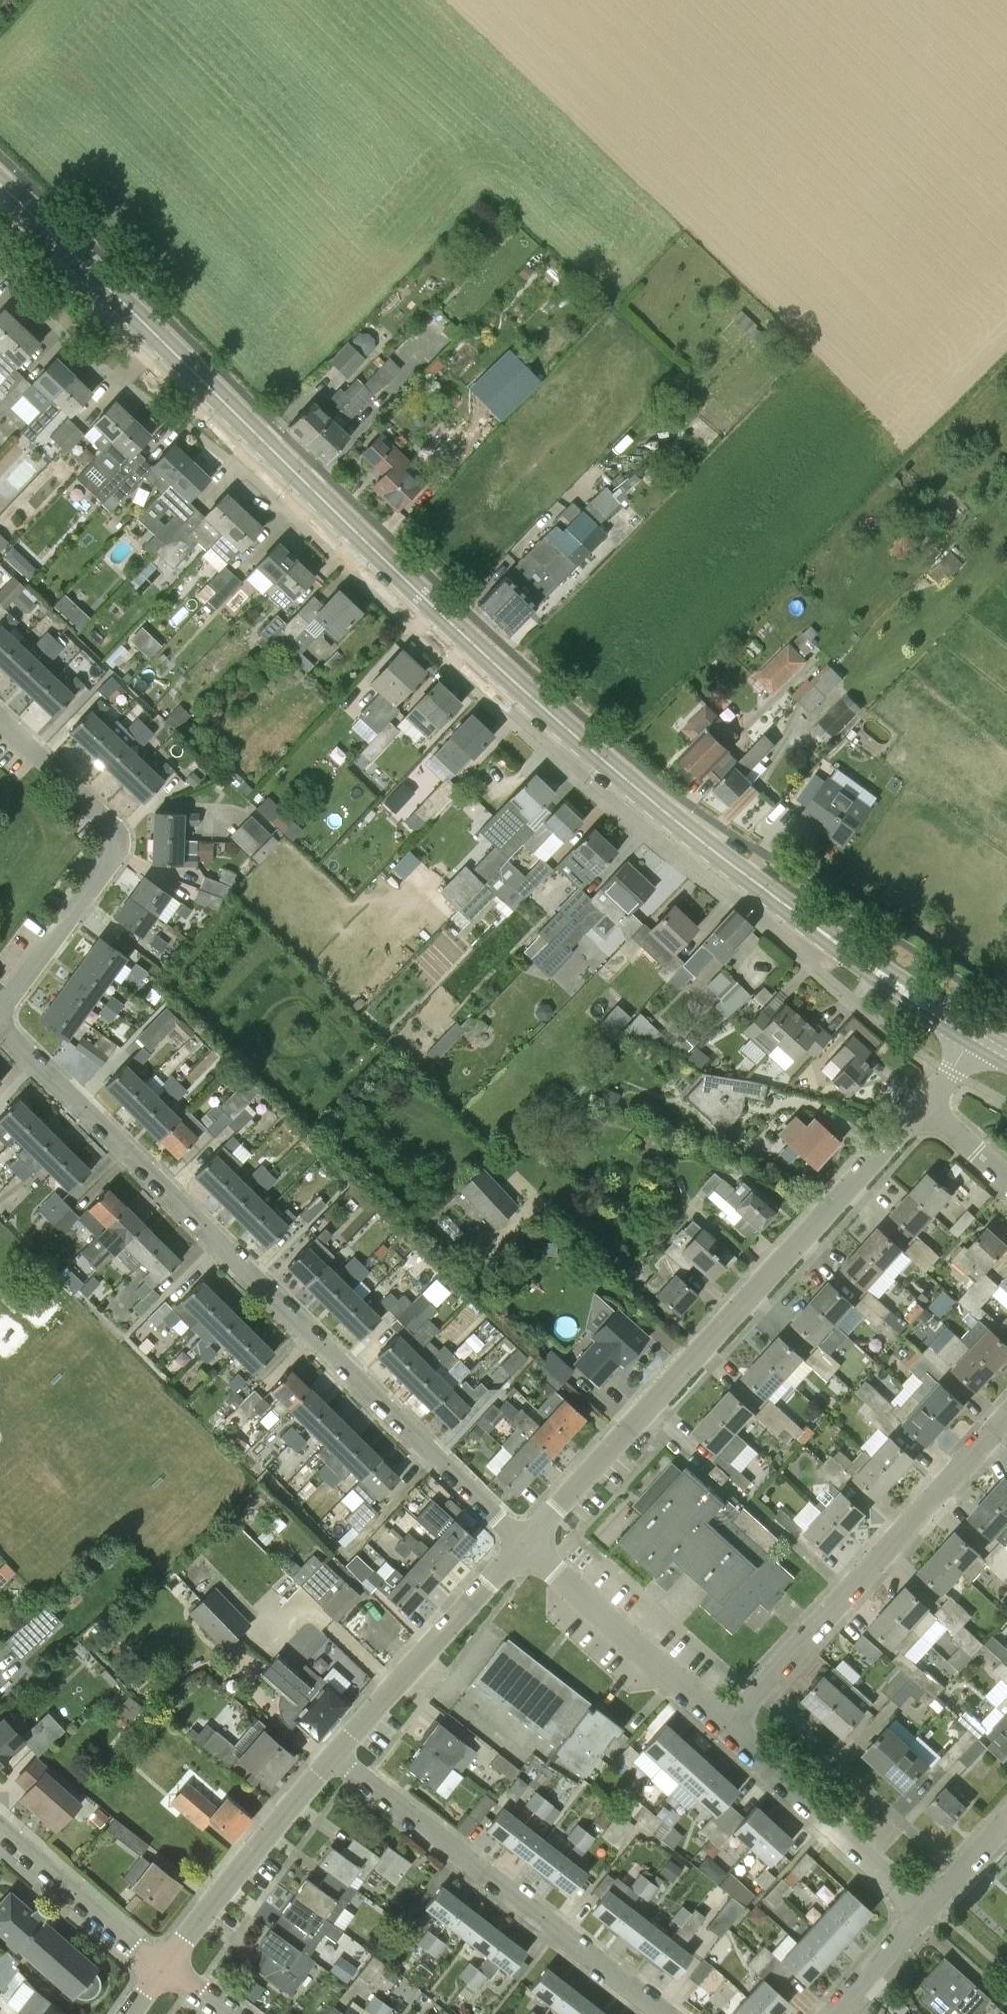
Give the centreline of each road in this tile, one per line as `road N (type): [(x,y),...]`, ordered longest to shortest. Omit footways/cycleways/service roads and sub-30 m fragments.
road 1 (tertiary): [(974,1034),(690,838),(500,674),(0,186)]
road 2 (residential): [(523,1544),(0,1025)]
road 3 (unclassified): [(523,1544),(922,1105)]
road 4 (residential): [(665,2013),(333,1756)]
road 5 (unclassified): [(725,1727),(1006,1420)]
road 6 (residential): [(0,722),(114,829),(118,846),(0,1008)]
road 7 (residential): [(333,1756),(523,1544)]
road 8 (residential): [(725,1727),(523,1544)]
road 9 (residential): [(927,1909),(725,1727)]
road 10 (residential): [(164,1966),(333,1756)]
road 11 (residential): [(164,1966),(0,1820)]
road 12 (residential): [(831,2013),(927,1909)]

